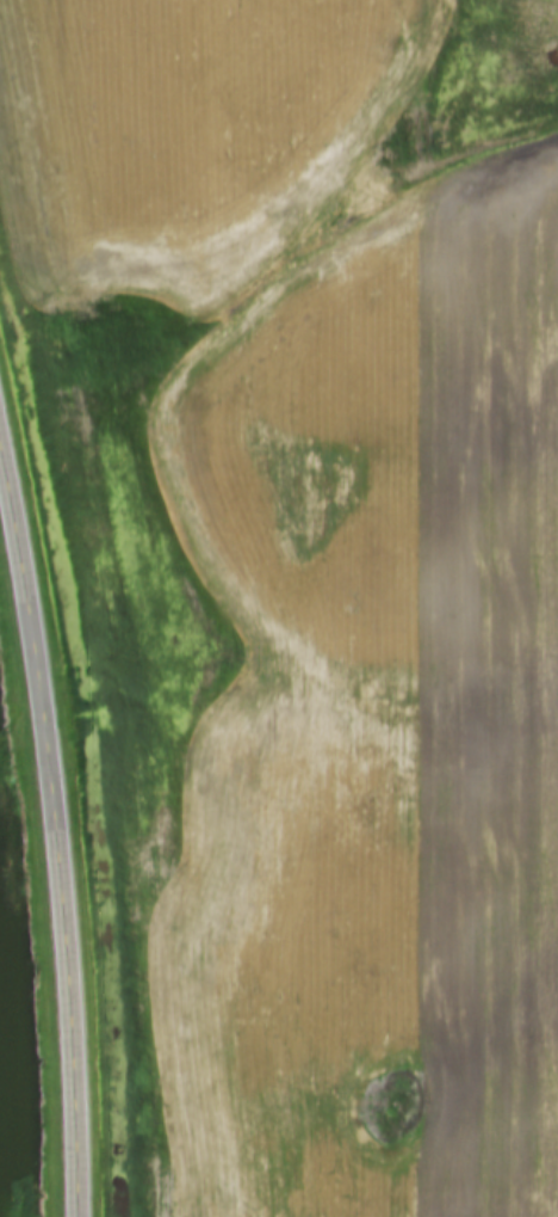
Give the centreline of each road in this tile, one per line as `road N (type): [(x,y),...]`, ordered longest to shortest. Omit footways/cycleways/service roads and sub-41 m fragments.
road 1 (secondary): [(83,1216),(62,823),(25,534),(0,413)]

